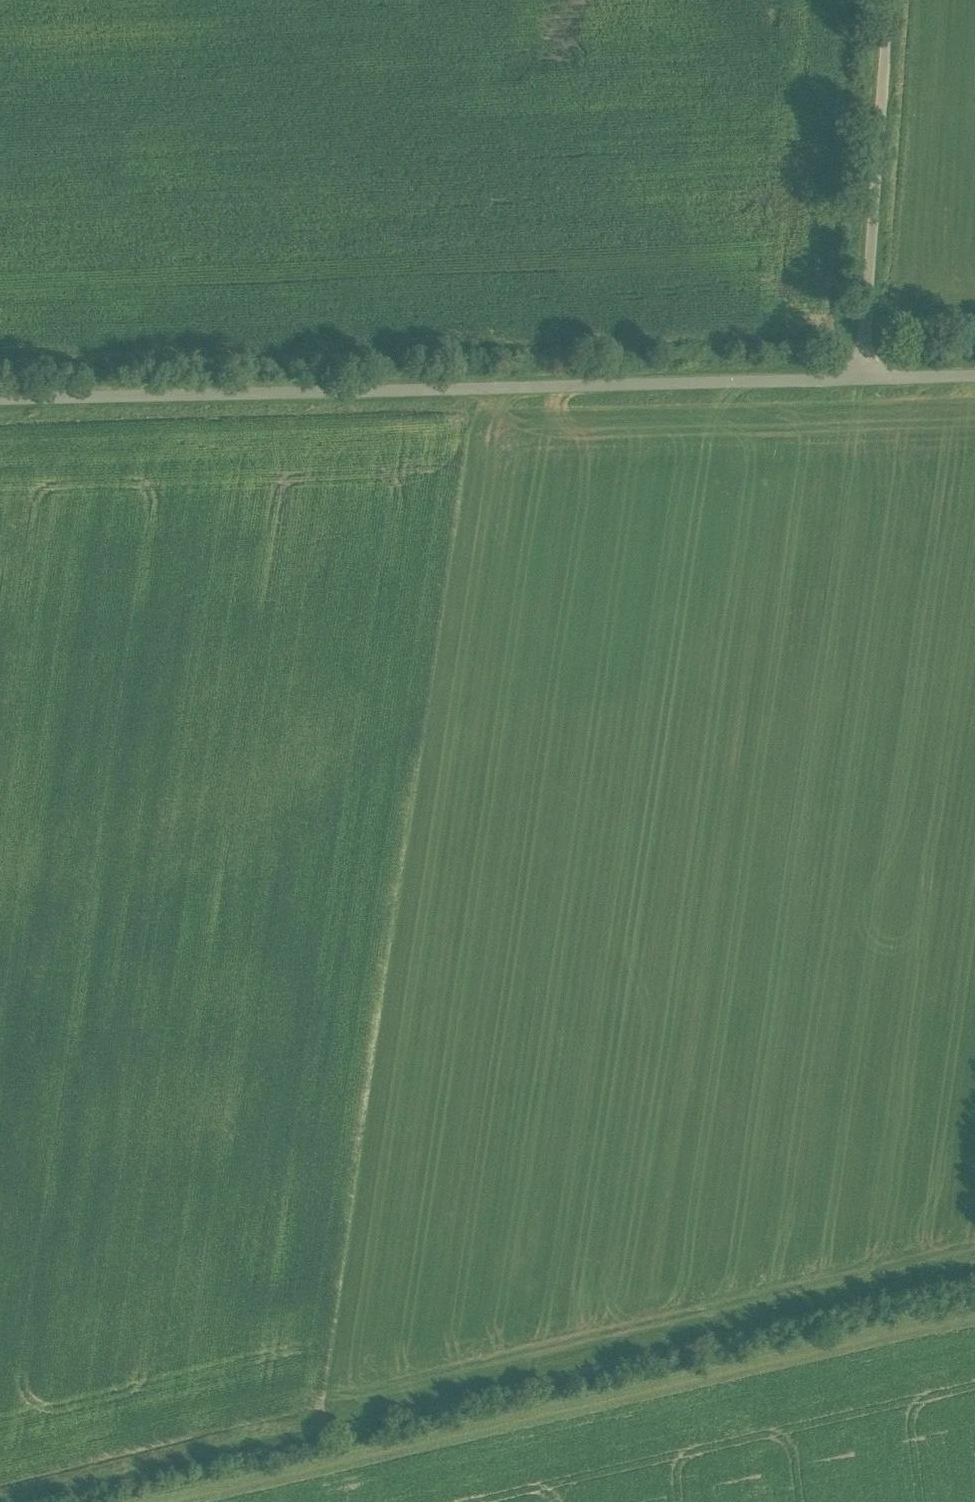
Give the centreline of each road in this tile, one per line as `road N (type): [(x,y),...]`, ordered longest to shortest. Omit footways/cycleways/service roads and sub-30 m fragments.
road 1 (unclassified): [(874,365),(0,386)]
road 2 (unclassified): [(898,0),(874,365)]

